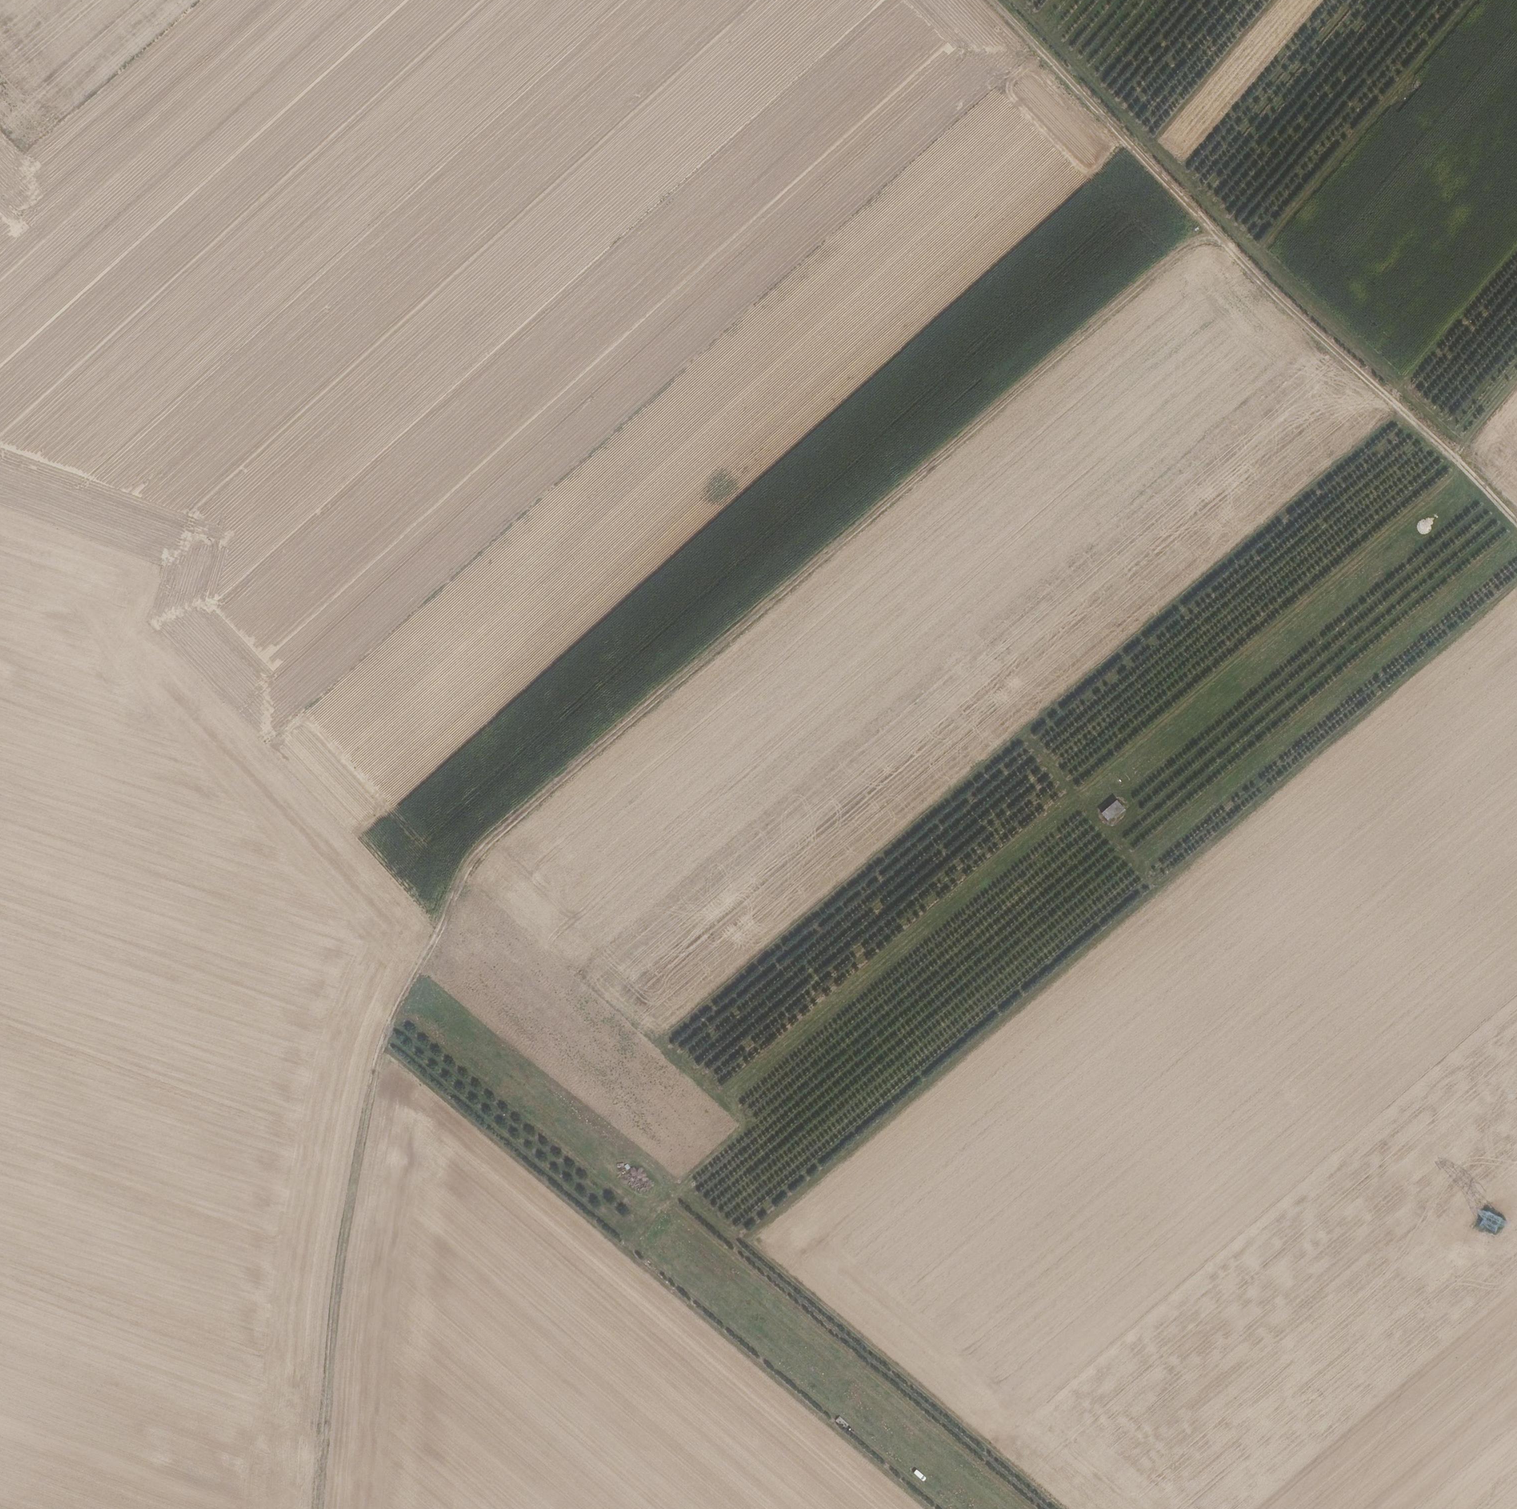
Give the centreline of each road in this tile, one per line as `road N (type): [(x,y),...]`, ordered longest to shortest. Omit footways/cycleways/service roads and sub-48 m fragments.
road 1 (track): [(1207,222),(464,868),(382,1076),(344,1252),(323,1508)]
road 2 (track): [(990,0),(1516,532)]

